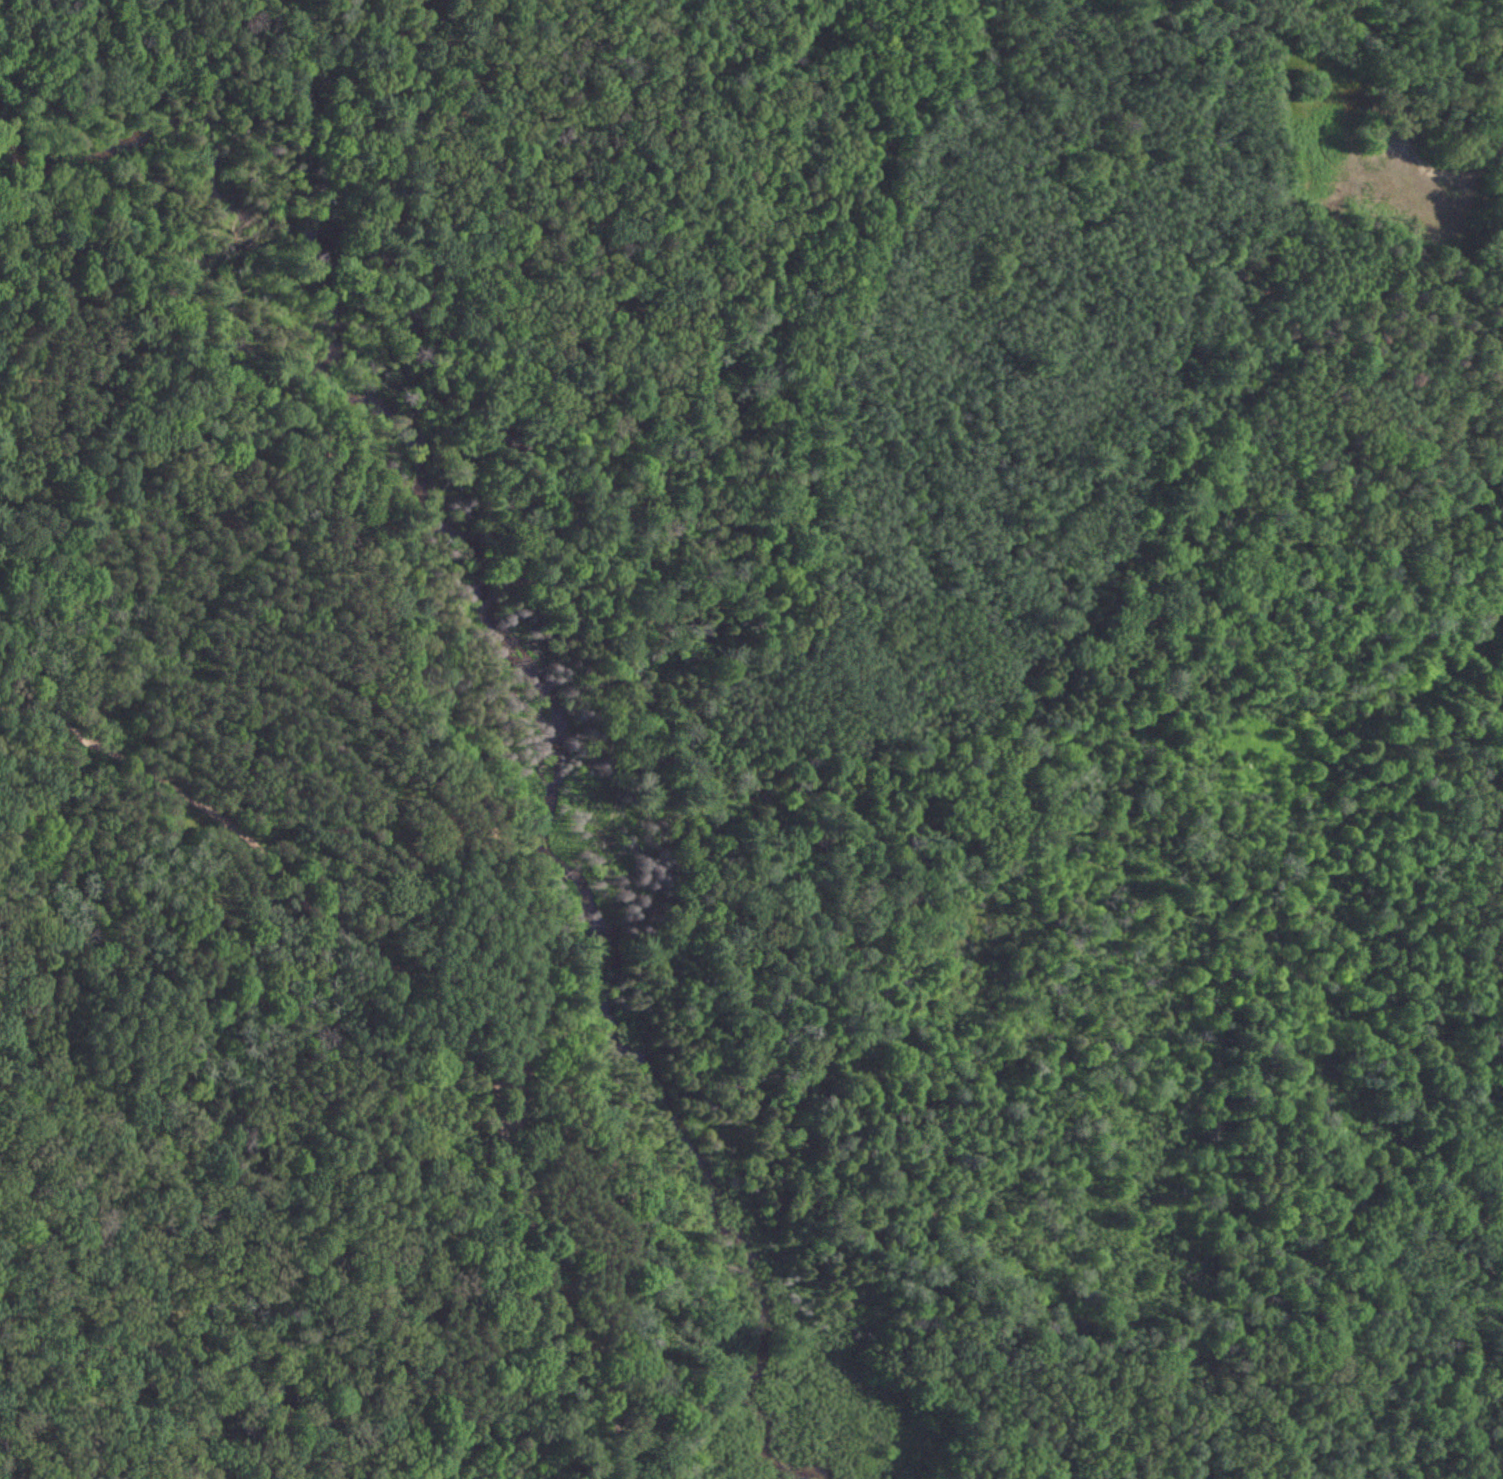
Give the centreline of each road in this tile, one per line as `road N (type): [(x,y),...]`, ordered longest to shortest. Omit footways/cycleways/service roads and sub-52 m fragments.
road 1 (track): [(0,699),(70,719),(246,829),(433,992),(471,1051),(598,1382),(614,1478)]

